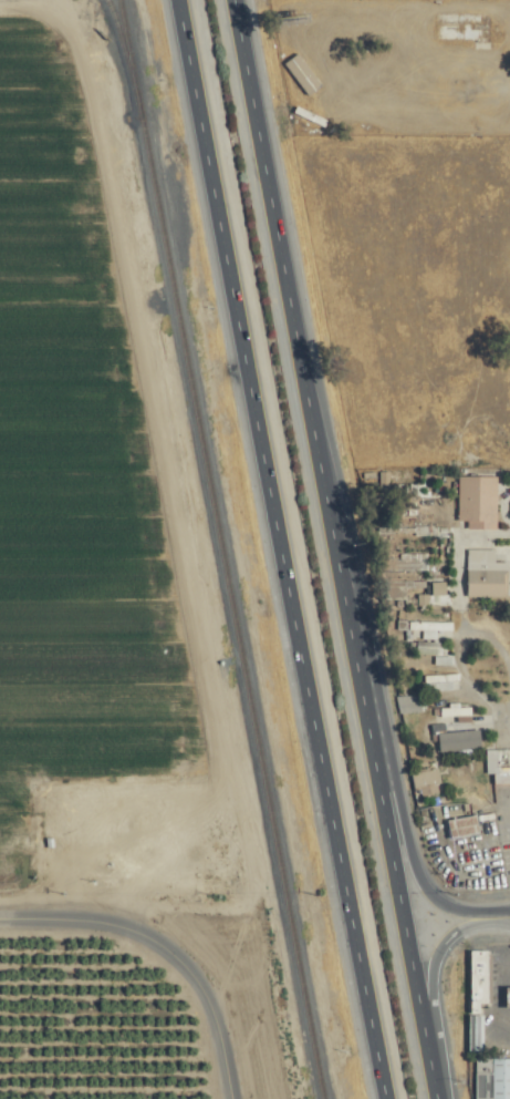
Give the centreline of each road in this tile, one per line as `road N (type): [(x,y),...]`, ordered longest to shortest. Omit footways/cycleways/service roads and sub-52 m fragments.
road 1 (track): [(218,1005),(248,925),(259,866),(83,43),(65,14)]
road 2 (motorway): [(186,0),(363,948)]
road 3 (motorway): [(345,566),(240,0)]
road 4 (motorway): [(509,916),(458,910),(425,879),(345,566)]
road 5 (motorway): [(410,927),(345,566)]
road 6 (residential): [(0,921),(104,921),(189,965),(218,1005)]
road 7 (motorway): [(450,1098),(443,958),(469,929),(509,922)]
road 8 (motorway): [(442,1098),(410,927)]
road 9 (motorway): [(363,948),(390,1098)]

